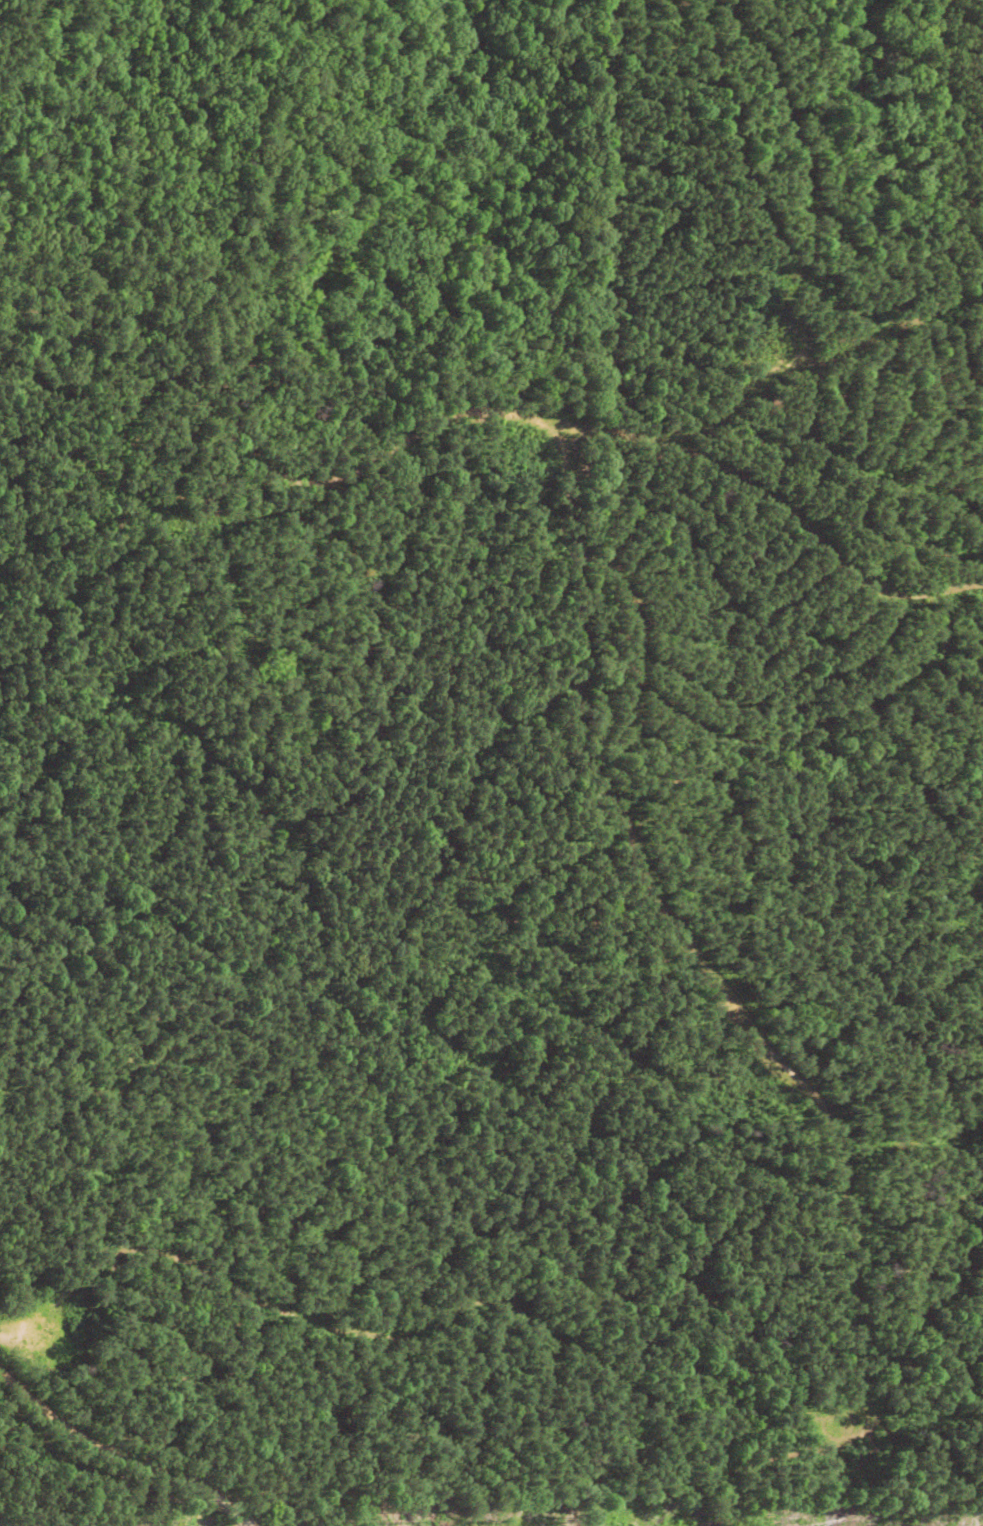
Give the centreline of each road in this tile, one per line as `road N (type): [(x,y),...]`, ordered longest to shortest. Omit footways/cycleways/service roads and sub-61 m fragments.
road 1 (residential): [(0,1407),(138,1463),(206,1525)]

